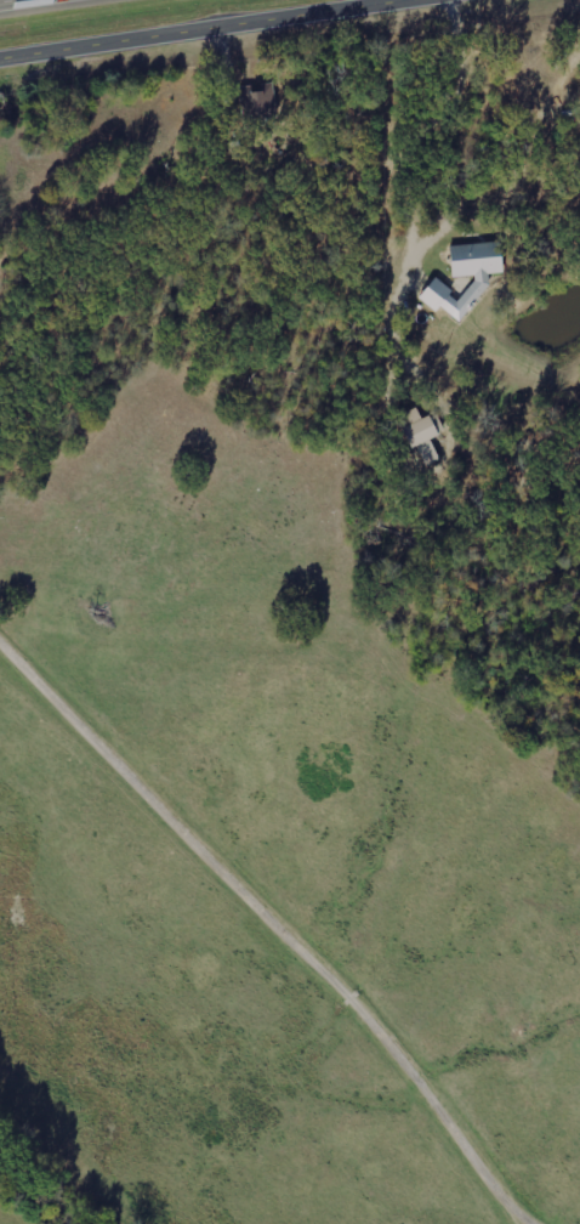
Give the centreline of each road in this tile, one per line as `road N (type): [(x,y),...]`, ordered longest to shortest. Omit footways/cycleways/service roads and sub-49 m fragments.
road 1 (tertiary): [(0,52),(367,0)]

